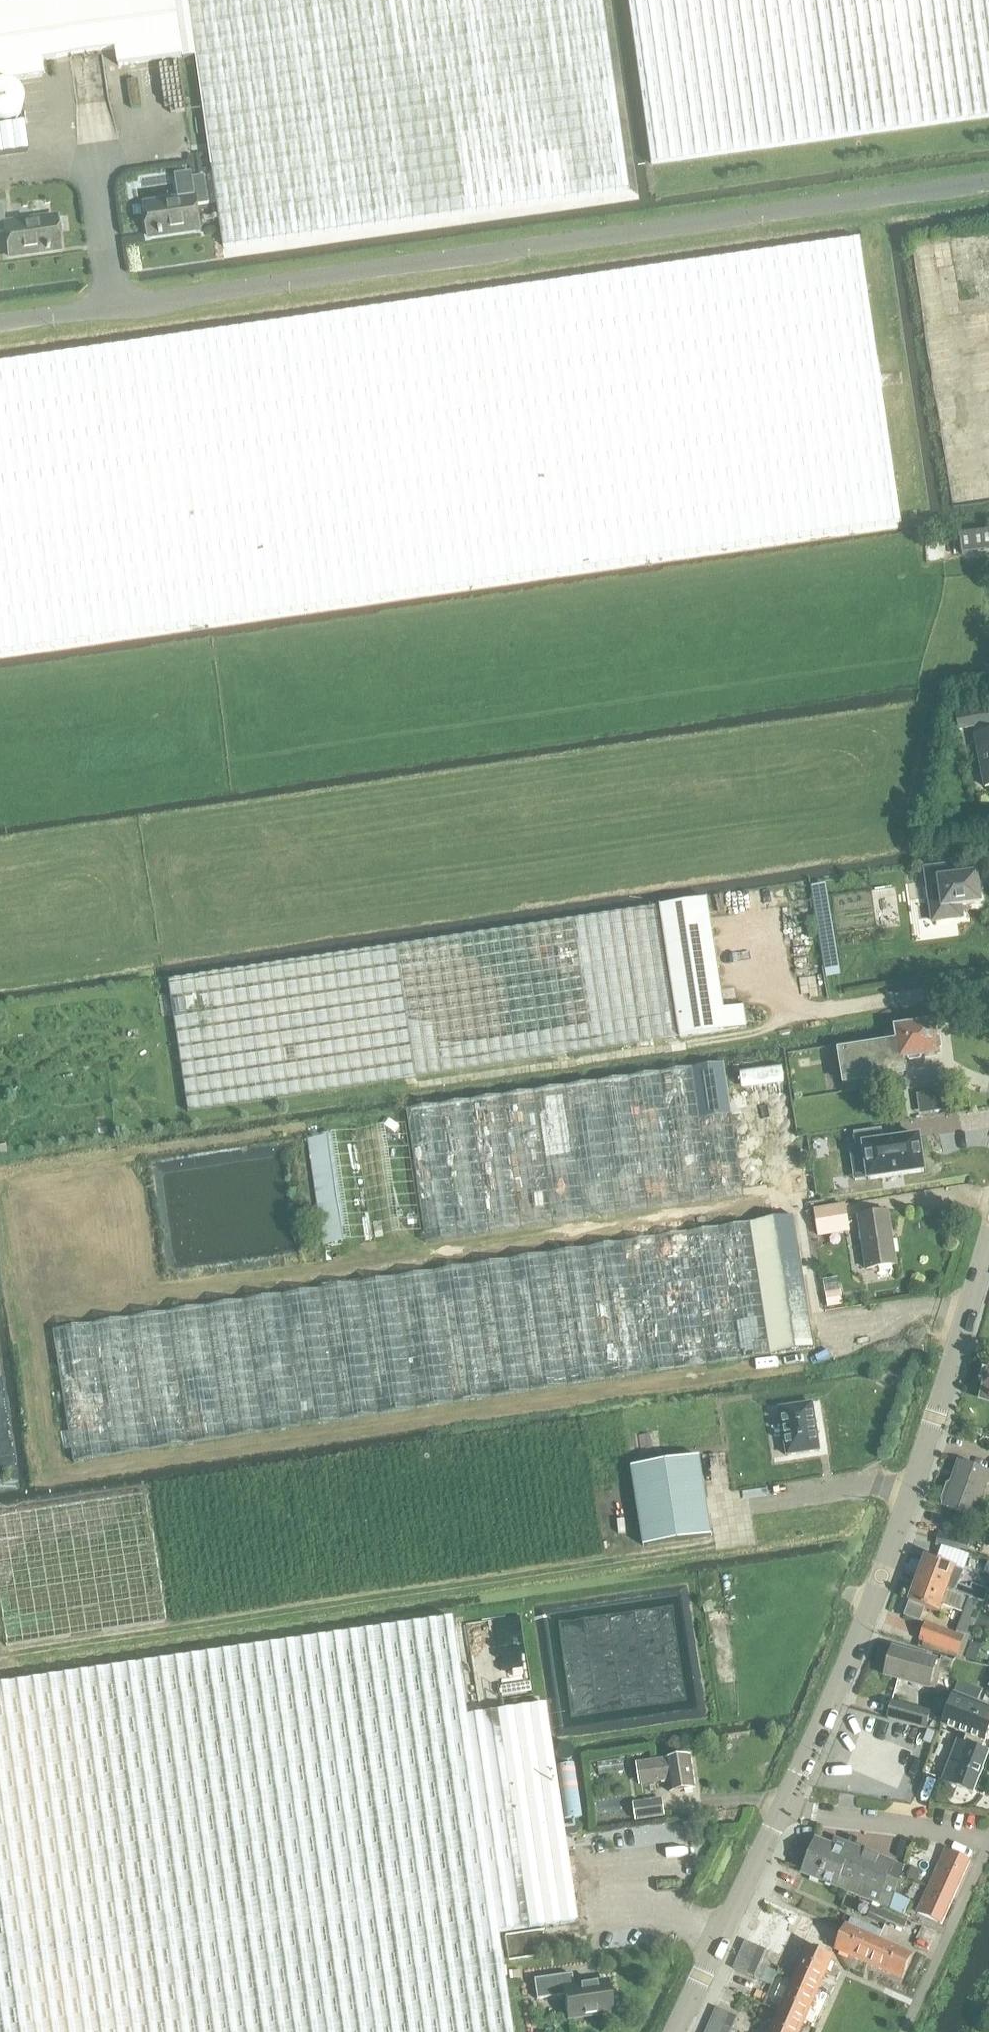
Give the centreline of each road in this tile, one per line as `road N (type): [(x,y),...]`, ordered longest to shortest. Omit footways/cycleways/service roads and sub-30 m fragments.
road 1 (unclassified): [(0,326),(988,183)]
road 2 (residential): [(777,1813),(875,1587),(988,1251)]
road 3 (residential): [(676,2031),(777,1813)]
road 4 (residential): [(988,1846),(777,1813)]

